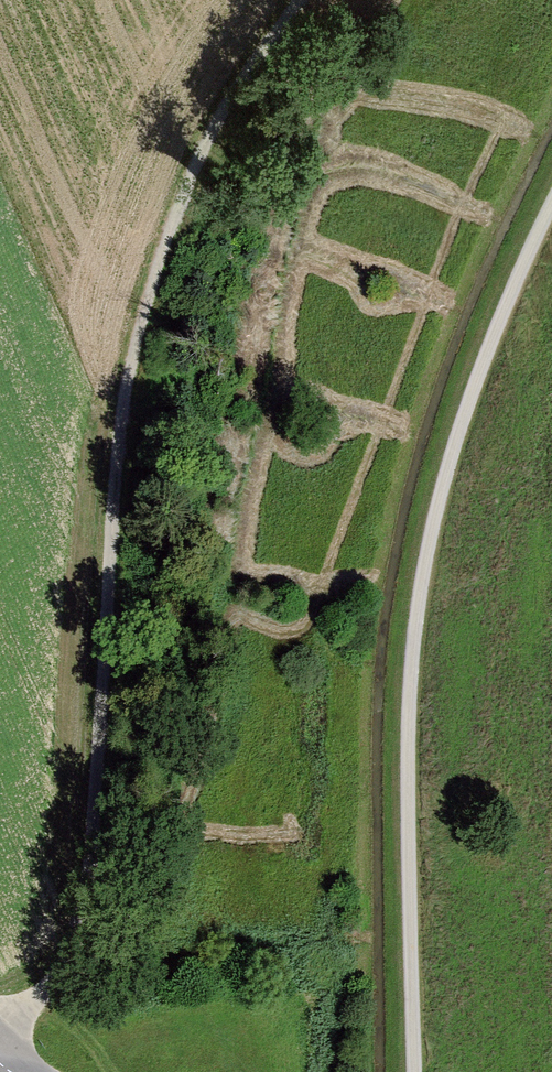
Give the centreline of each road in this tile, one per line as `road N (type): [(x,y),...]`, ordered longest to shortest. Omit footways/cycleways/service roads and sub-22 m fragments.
road 1 (track): [(0,1053),(26,1002),(93,937),(108,884),(119,533),(157,286),(231,123),(311,0)]
road 2 (track): [(551,188),(517,257),(447,452),(413,597),(400,794),(419,1071)]

